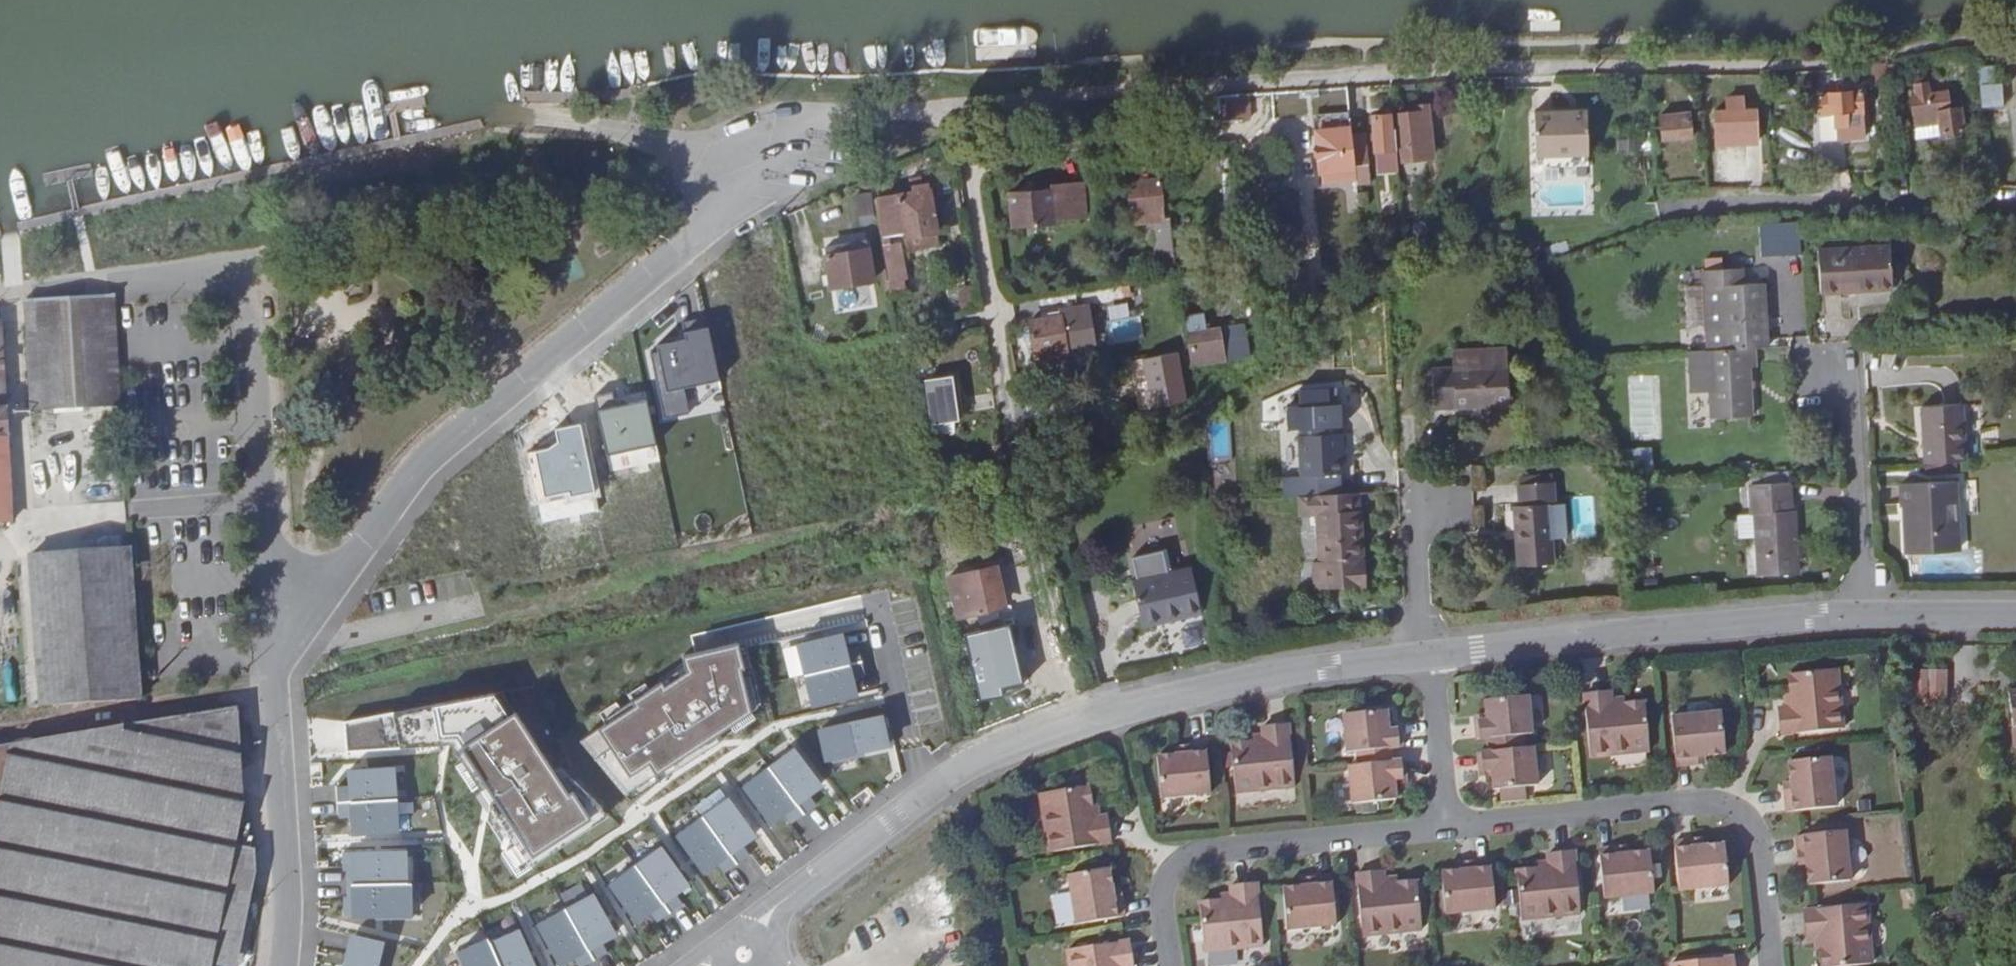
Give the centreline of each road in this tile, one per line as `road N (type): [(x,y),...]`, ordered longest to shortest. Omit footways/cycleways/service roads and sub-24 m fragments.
road 1 (unclassified): [(1429,656),(1192,691),(1073,723),(975,763),(804,885),(757,932)]
road 2 (unclassified): [(781,130),(681,252),(419,466),(337,578),(277,613)]
road 3 (track): [(230,279),(462,198),(674,171),(781,130)]
road 4 (residential): [(1442,823),(1687,800),(1730,805),(1751,829),(1761,866),(1770,965)]
road 5 (unclassified): [(1868,614),(1429,656)]
road 6 (residential): [(1167,965),(1162,892),(1177,868),(1210,852),(1442,823)]
road 7 (unclassified): [(277,613),(287,935),(281,965)]
road 8 (residential): [(230,279),(246,305),(256,374),(277,613)]
road 9 (residential): [(2015,213),(1700,199)]
road 10 (residential): [(1868,614),(1843,372),(1808,365)]
road 11 (residential): [(0,292),(162,273),(230,279)]
road 12 (residential): [(1429,656),(1416,492),(1443,490)]
road 13 (residential): [(1429,656),(1442,823)]
road 14 (unclassified): [(2015,615),(1868,614)]

